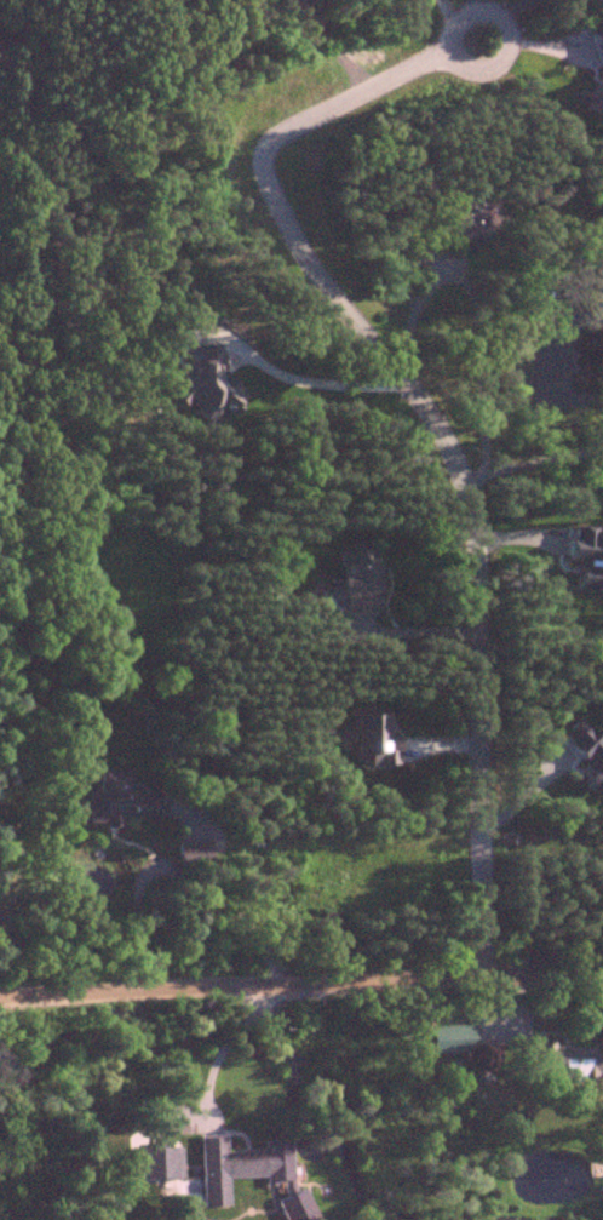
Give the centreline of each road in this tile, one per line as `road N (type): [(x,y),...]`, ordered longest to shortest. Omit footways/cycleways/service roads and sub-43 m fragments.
road 1 (residential): [(470,974),(461,649),(447,483),(421,418),(289,248),(252,164),(268,124),(438,41)]
road 2 (residential): [(0,997),(602,971)]
road 3 (residential): [(455,0),(436,28),(441,45),(461,58),(482,55),(496,36),(495,16),(477,0)]

